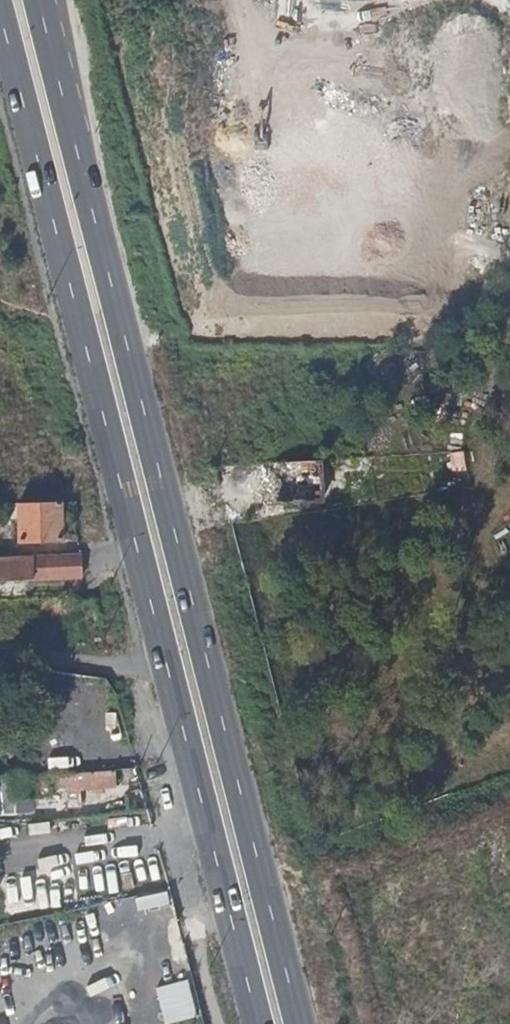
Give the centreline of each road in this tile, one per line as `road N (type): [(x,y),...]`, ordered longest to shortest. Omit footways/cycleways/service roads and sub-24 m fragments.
road 1 (primary): [(0,25),(258,1023)]
road 2 (primary): [(298,1023),(48,27)]

